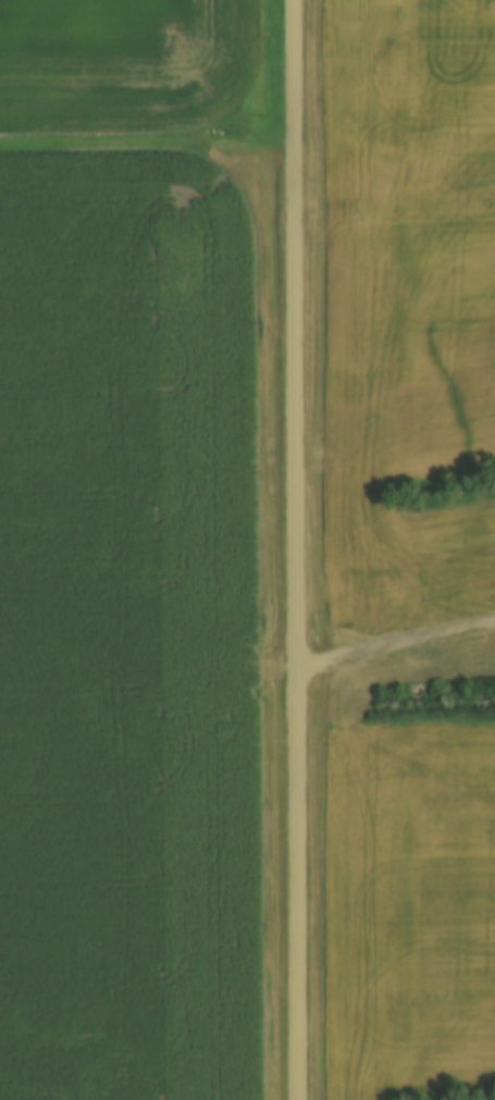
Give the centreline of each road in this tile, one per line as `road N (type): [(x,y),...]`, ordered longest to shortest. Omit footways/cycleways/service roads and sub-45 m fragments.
road 1 (tertiary): [(302,1099),(294,567),(299,0)]
road 2 (track): [(298,148),(0,154)]
road 3 (track): [(296,682),(494,612)]

